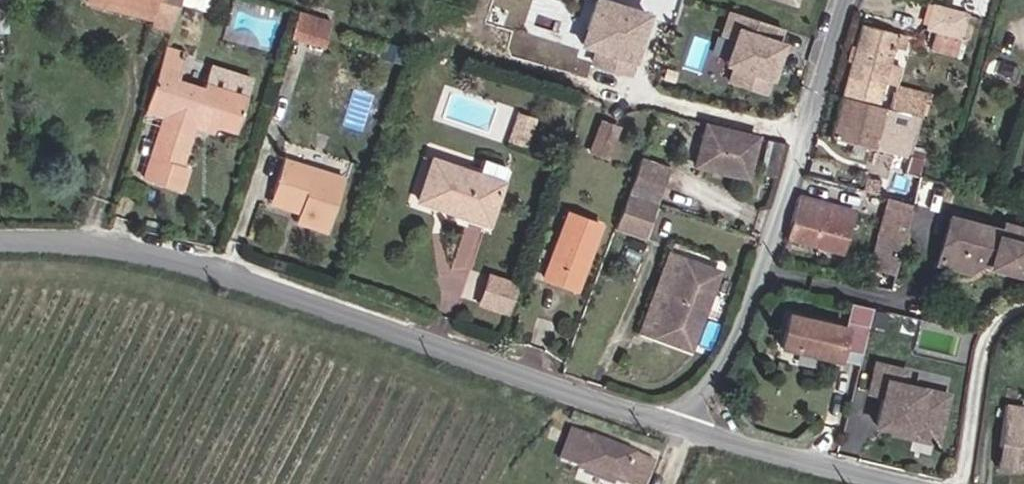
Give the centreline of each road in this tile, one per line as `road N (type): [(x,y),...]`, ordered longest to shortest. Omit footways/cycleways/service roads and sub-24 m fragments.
road 1 (residential): [(0,242),(96,243),(163,256),(683,427)]
road 2 (residential): [(844,0),(740,318),(683,427)]
road 3 (residential): [(683,427),(903,483)]
road 4 (residential): [(961,483),(979,353),(1002,318),(1023,306)]

